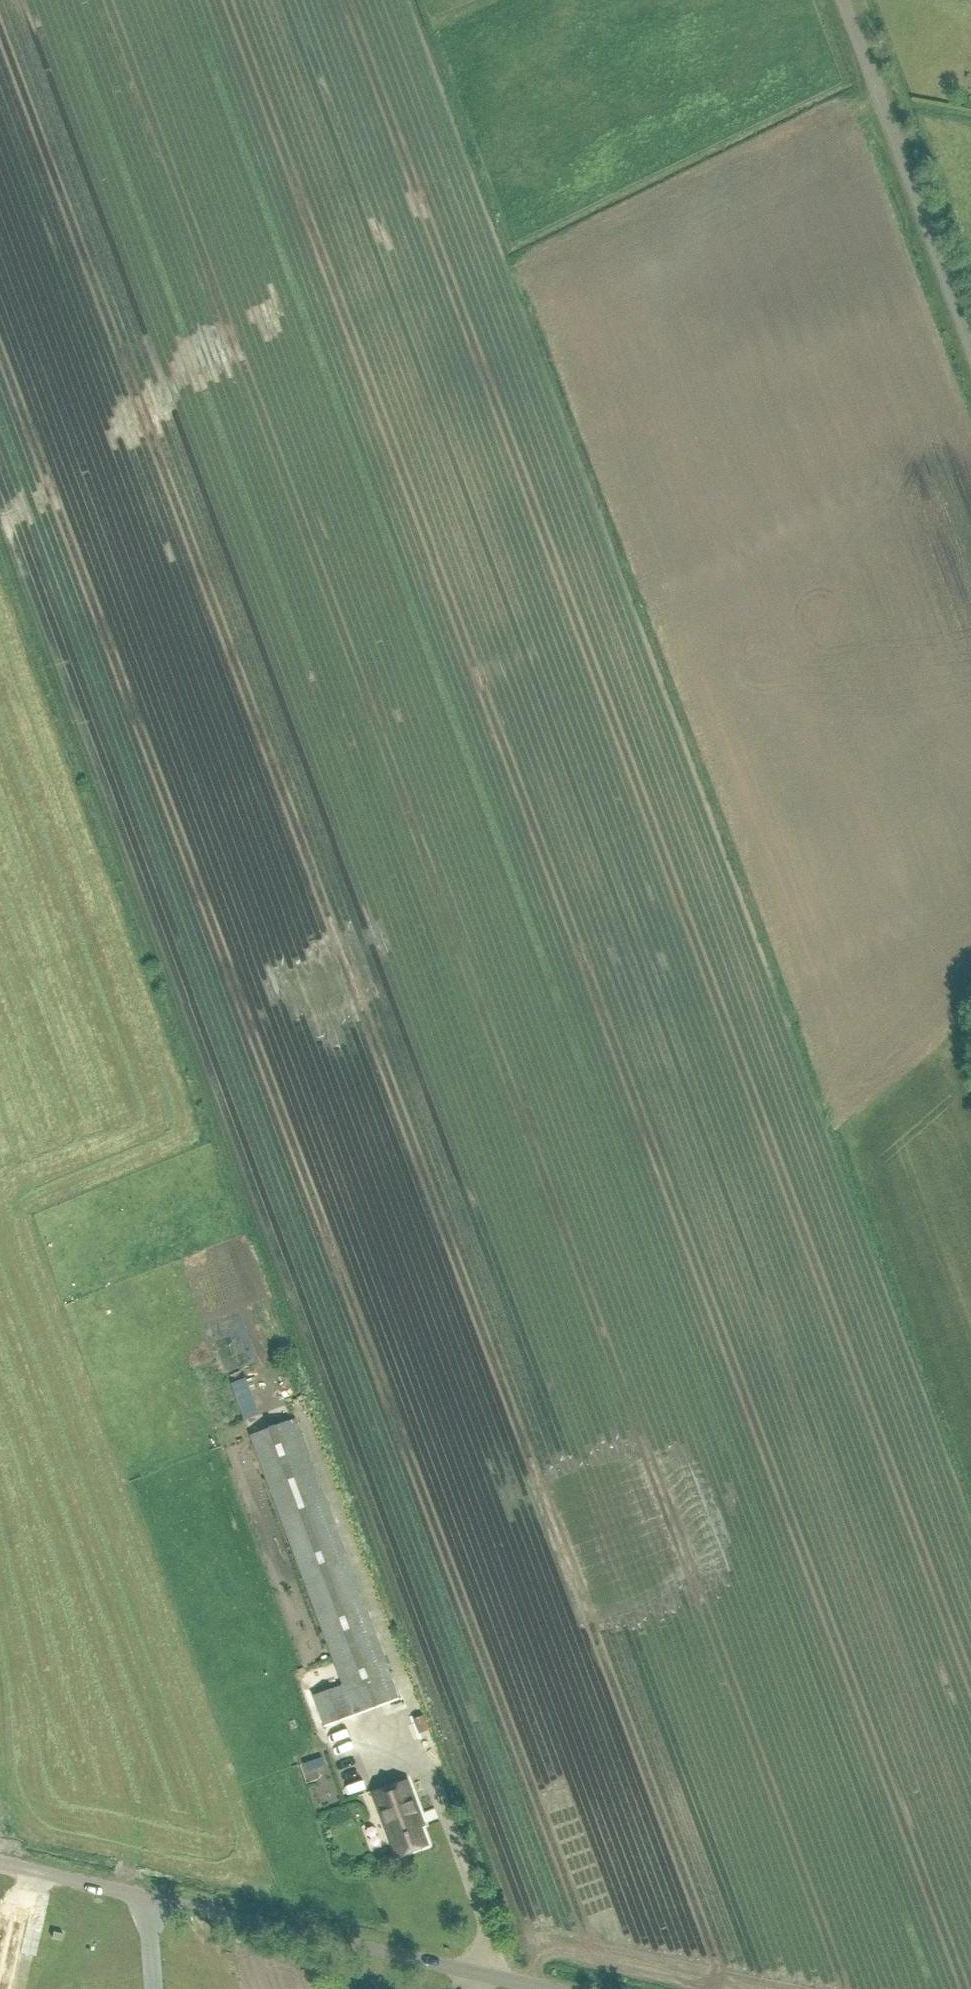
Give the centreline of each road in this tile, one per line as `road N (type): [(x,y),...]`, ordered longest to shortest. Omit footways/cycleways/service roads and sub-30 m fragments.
road 1 (unclassified): [(551,1988),(0,1855)]
road 2 (unclassified): [(970,340),(844,0)]

